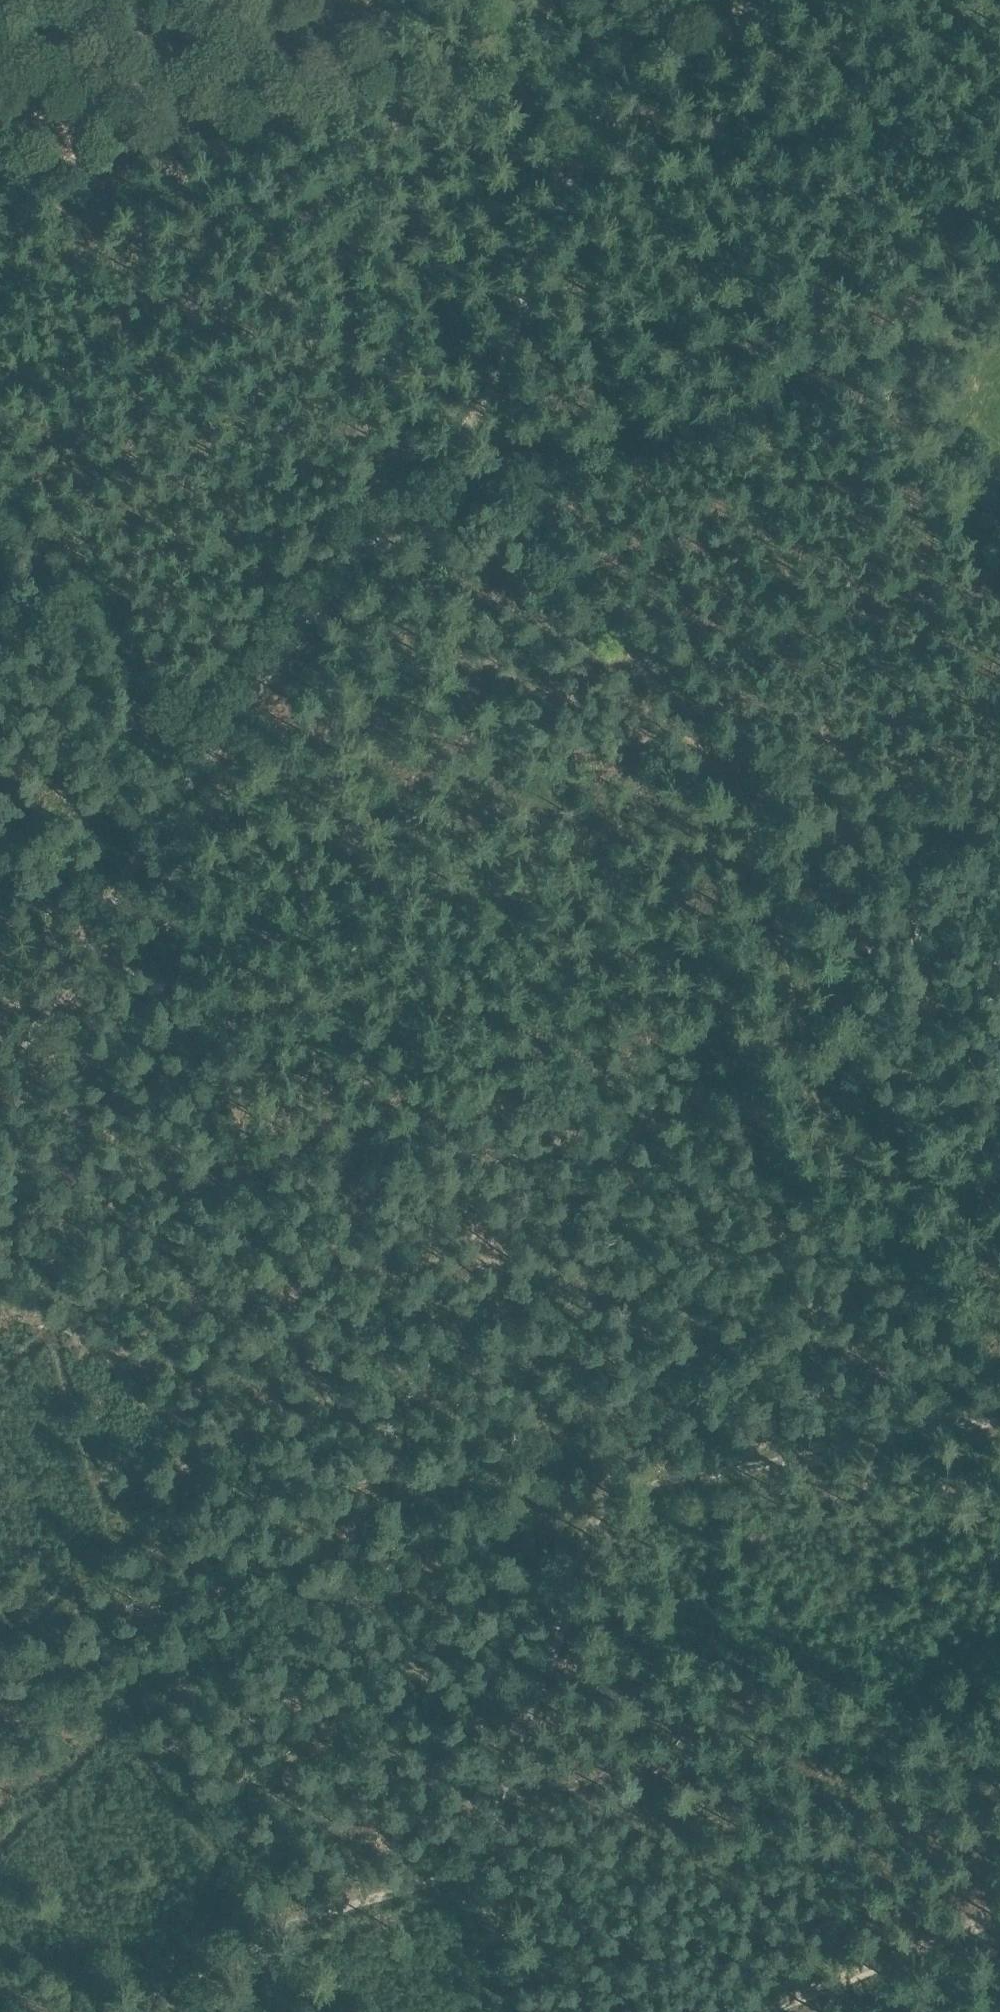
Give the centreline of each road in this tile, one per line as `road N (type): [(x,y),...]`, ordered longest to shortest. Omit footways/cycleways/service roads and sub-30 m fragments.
road 1 (track): [(435,469),(310,614),(163,812),(71,984),(0,1074)]
road 2 (track): [(592,126),(502,355),(435,469)]
road 3 (track): [(999,1917),(755,2011)]

